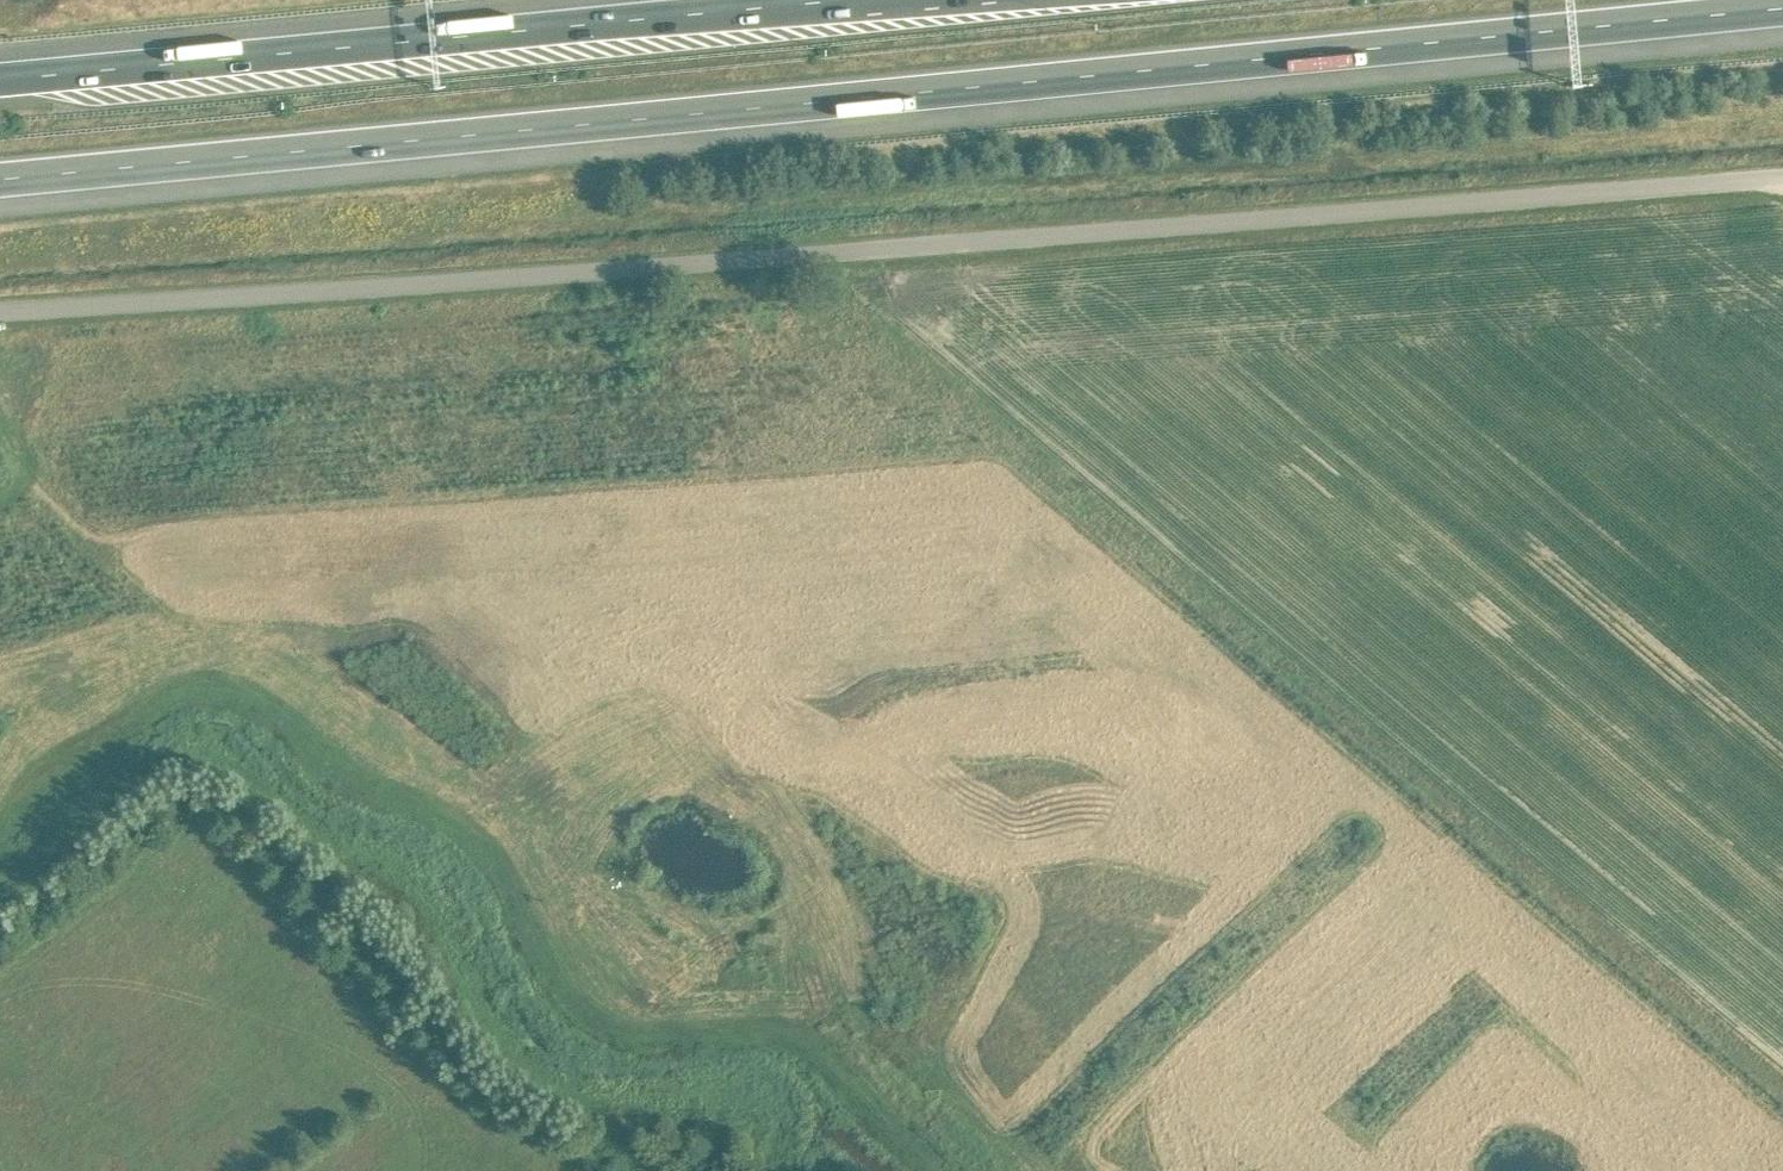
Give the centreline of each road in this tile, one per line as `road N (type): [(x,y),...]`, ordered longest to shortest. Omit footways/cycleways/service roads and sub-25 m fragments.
road 1 (motorway): [(0,178),(1782,12)]
road 2 (unclassified): [(0,311),(1782,177)]
road 3 (motorway): [(810,0),(0,79)]

